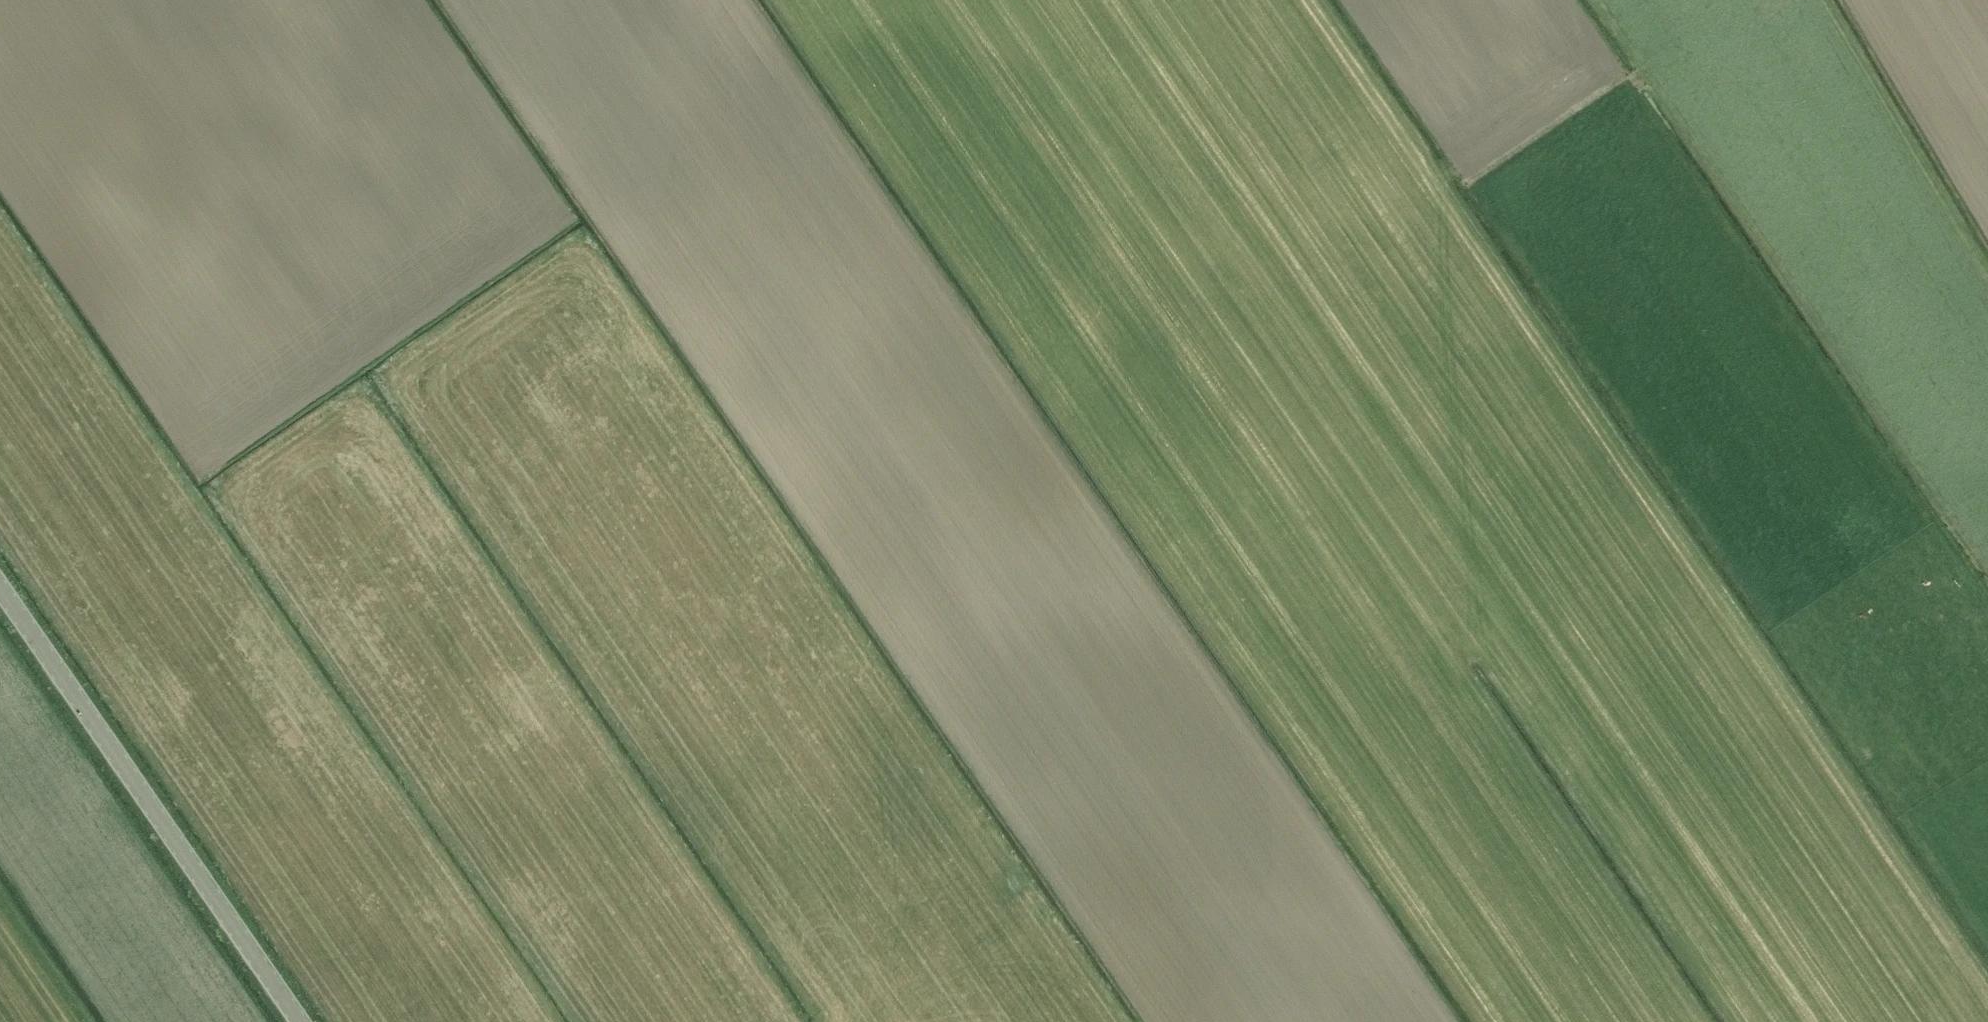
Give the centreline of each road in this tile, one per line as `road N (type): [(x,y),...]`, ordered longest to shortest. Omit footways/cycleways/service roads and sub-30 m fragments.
road 1 (unclassified): [(300,1021),(0,587)]

